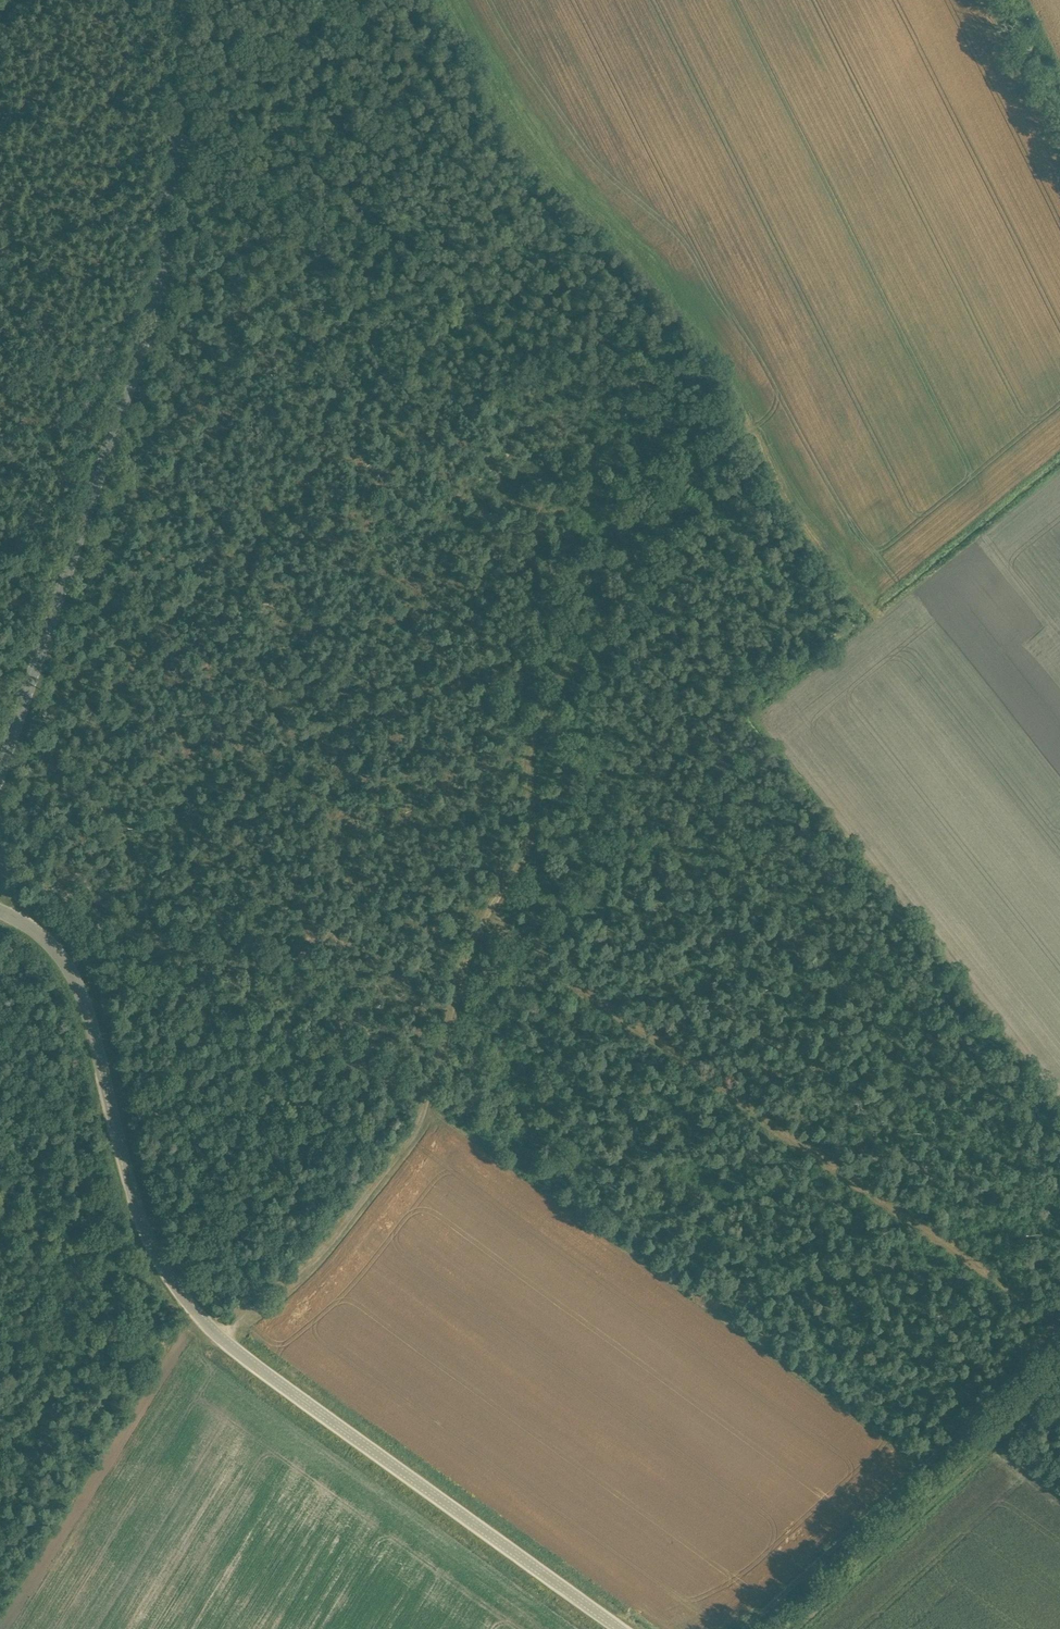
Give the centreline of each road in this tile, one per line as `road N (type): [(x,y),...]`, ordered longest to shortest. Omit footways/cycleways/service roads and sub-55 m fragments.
road 1 (track): [(735,439),(678,487),(620,597),(533,724),(535,828),(526,860),(476,938),(432,1104),(305,1266),(261,1298),(226,1339)]
road 2 (tertiary): [(622,1628),(216,1332),(179,1289),(153,1248),(86,1004),(67,963),(36,931),(0,910)]
road 3 (secondary): [(0,779),(148,350),(167,258),(188,0)]
road 4 (track): [(1059,1323),(485,920)]
road 5 (track): [(1059,1332),(752,1628)]

